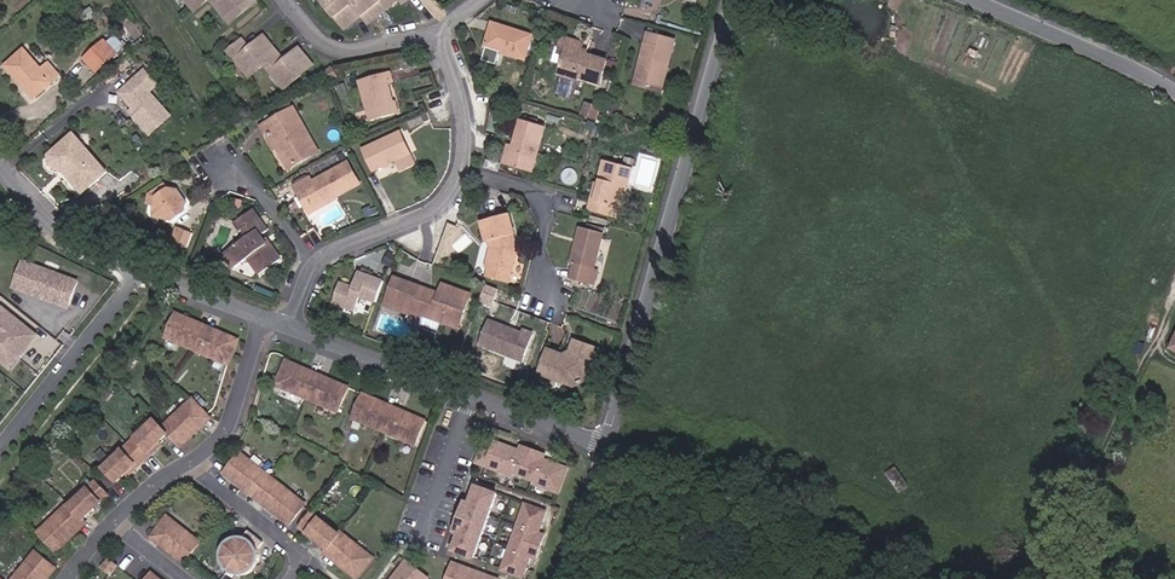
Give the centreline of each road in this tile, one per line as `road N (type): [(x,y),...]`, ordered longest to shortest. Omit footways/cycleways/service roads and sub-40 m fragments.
road 1 (residential): [(738,0),(610,436)]
road 2 (residential): [(610,436),(294,328)]
road 3 (unclassified): [(973,0),(1174,93)]
road 4 (residential): [(134,278),(0,445)]
road 5 (residential): [(463,170),(548,199),(538,290),(555,306)]
road 6 (residential): [(463,170),(443,205),(333,250),(315,273)]
road 7 (residential): [(282,0),(331,49),(383,46),(444,26)]
road 8 (residential): [(134,278),(80,261),(0,174)]
road 9 (residential): [(197,466),(236,431),(273,325)]
road 10 (residential): [(298,578),(301,548),(197,466)]
road 11 (residential): [(610,436),(558,578)]
road 12 (residential): [(444,26),(467,101),(463,170)]
road 13 (residential): [(273,325),(134,278)]
road 14 (residential): [(218,175),(242,177),(270,199),(315,273)]

